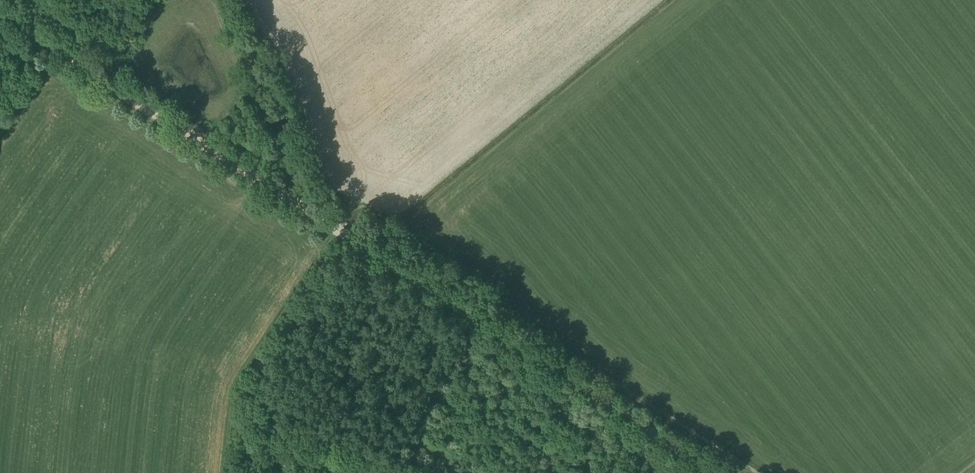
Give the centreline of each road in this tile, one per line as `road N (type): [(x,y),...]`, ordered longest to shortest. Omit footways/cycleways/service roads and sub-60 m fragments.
road 1 (track): [(721,472),(499,324),(316,214)]
road 2 (track): [(316,214),(0,20)]
road 3 (track): [(499,324),(452,351),(376,459),(339,470)]

